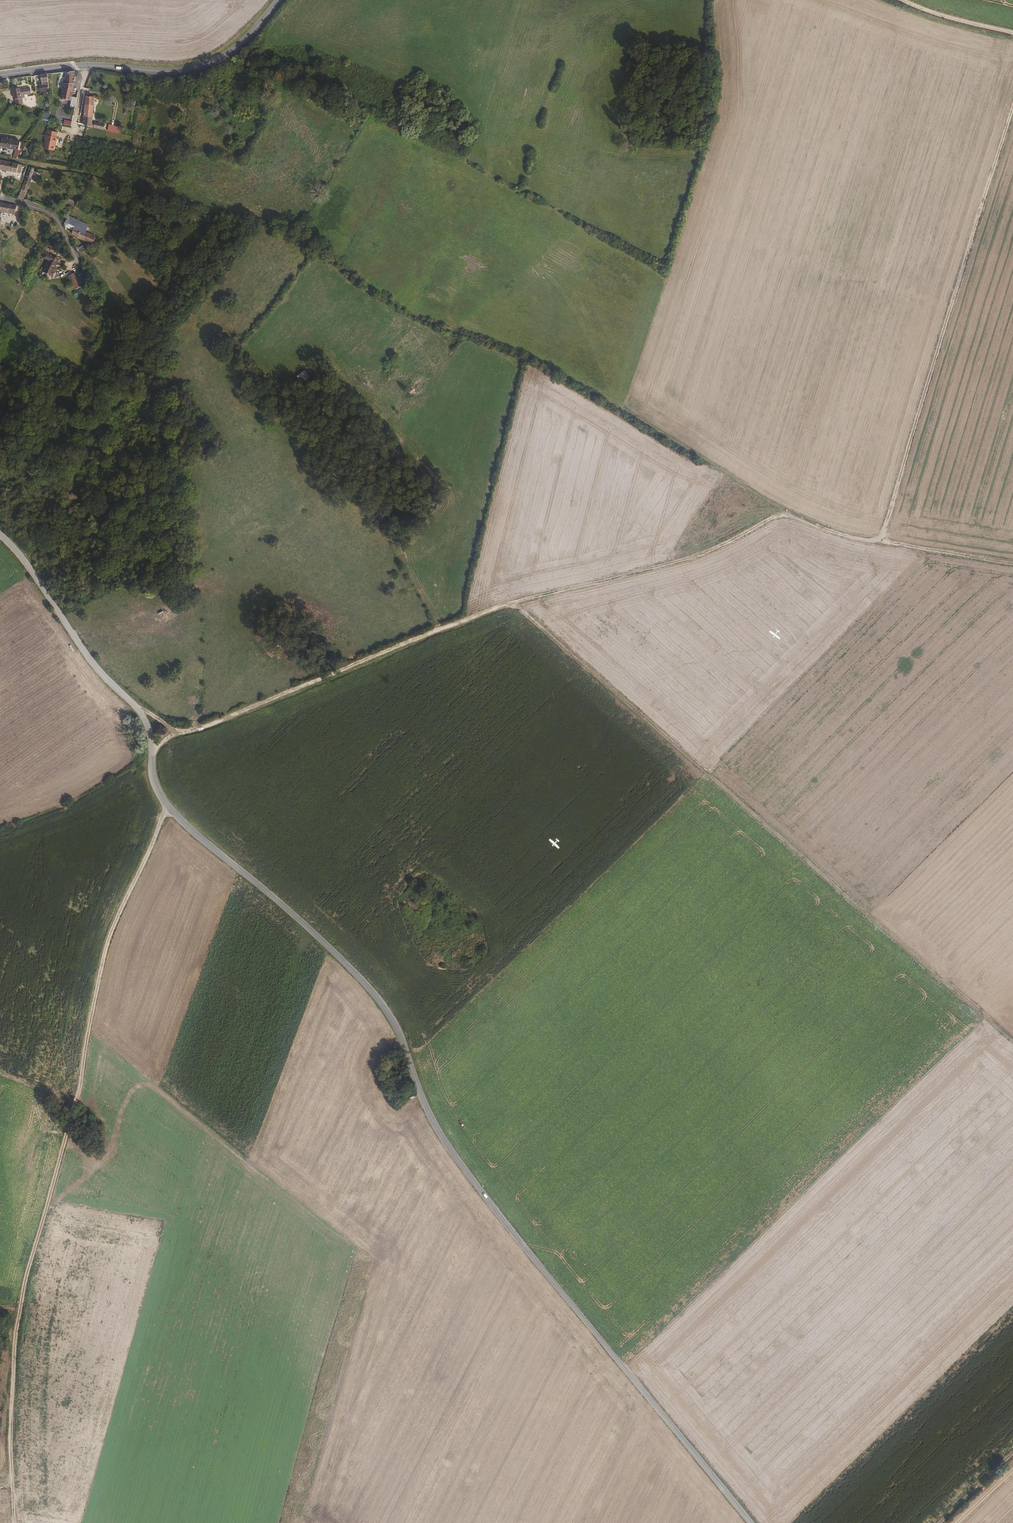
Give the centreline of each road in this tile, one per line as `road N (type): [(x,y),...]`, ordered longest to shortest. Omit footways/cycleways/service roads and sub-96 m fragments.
road 1 (unclassified): [(751,1522),(460,1163),(377,998),(169,806),(154,779),(148,727),(134,705)]
road 2 (track): [(169,806),(108,942),(80,1089),(26,1278),(14,1352),(12,1474)]
road 3 (track): [(1012,1046),(511,603)]
road 4 (track): [(176,733),(504,606),(683,560),(789,515)]
road 5 (track): [(878,539),(1012,106)]
road 6 (track): [(789,515),(533,360),(402,312)]
road 7 (track): [(0,157),(284,225),(402,312)]
road 8 (track): [(72,251),(163,402),(198,605)]
road 9 (secondary): [(278,0),(236,50),(193,70),(86,66)]
road 10 (residential): [(134,705),(94,666),(0,536)]
road 11 (track): [(878,539),(1012,564)]

